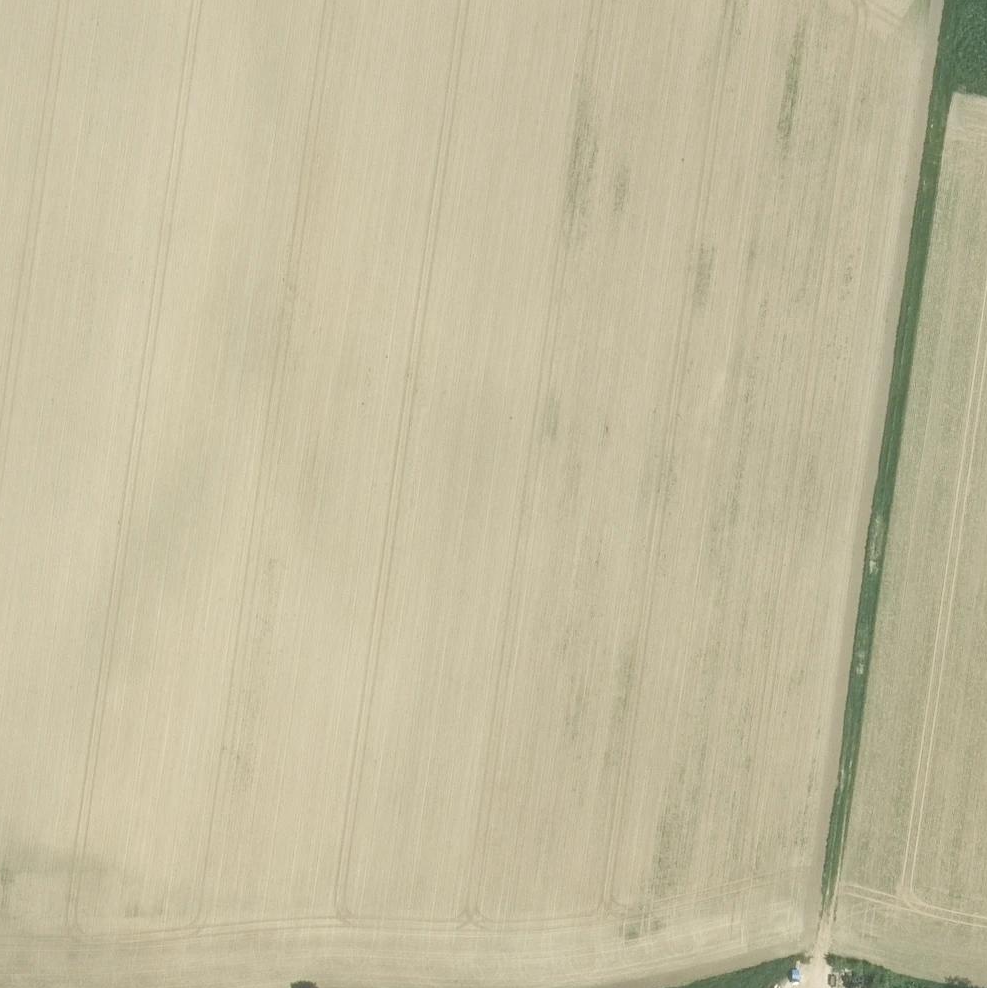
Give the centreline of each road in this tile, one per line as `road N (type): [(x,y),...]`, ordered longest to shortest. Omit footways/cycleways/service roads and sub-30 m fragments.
road 1 (track): [(820,987),(952,0)]

